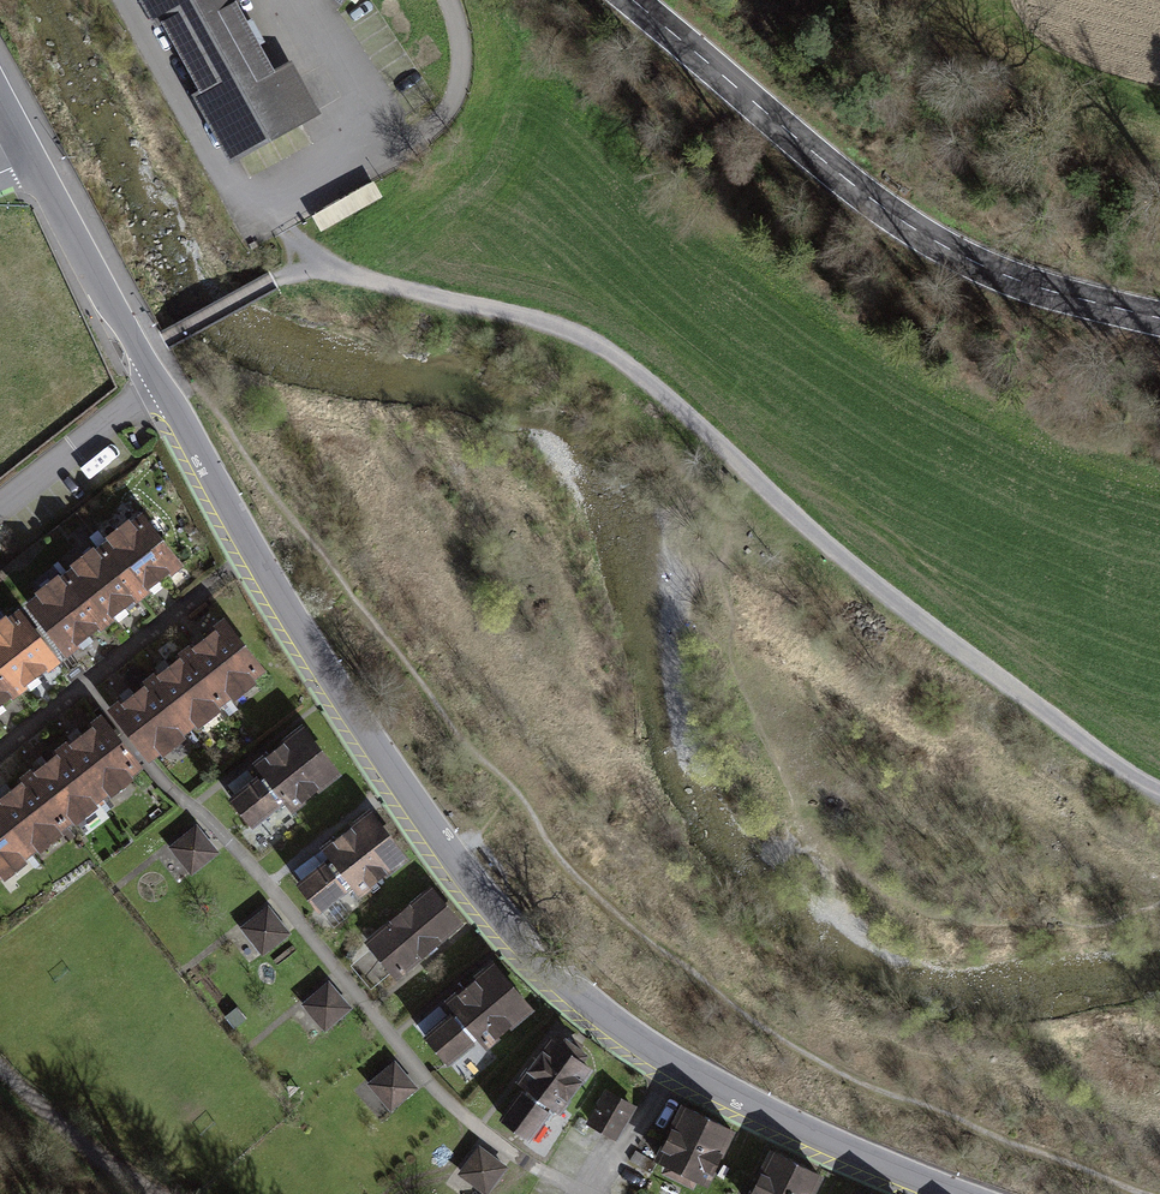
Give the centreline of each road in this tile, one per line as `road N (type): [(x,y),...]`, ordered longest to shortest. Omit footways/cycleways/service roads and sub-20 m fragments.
road 1 (track): [(1159,784),(1124,768),(951,647),(573,335),(310,264)]
road 2 (residential): [(969,1193),(810,1132),(649,1047),(471,876),(259,563)]
road 3 (tertiary): [(633,0),(911,228),(1000,274),(1159,316)]
road 4 (residential): [(259,563),(0,99)]
road 5 (residential): [(259,563),(0,761)]

